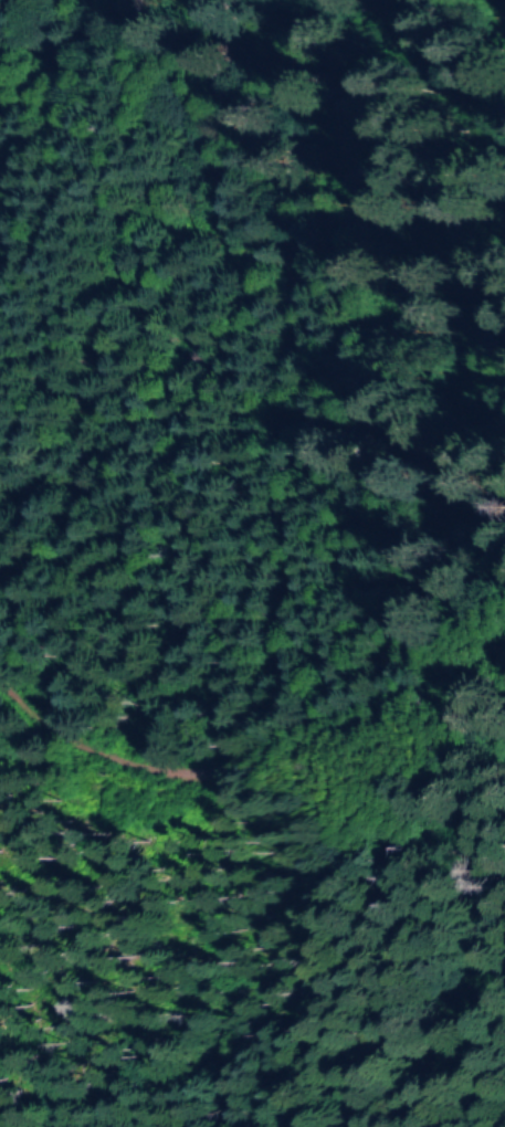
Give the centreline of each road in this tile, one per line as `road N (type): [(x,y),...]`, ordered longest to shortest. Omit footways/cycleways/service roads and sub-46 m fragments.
road 1 (track): [(0,680),(123,757),(332,734),(504,643)]

